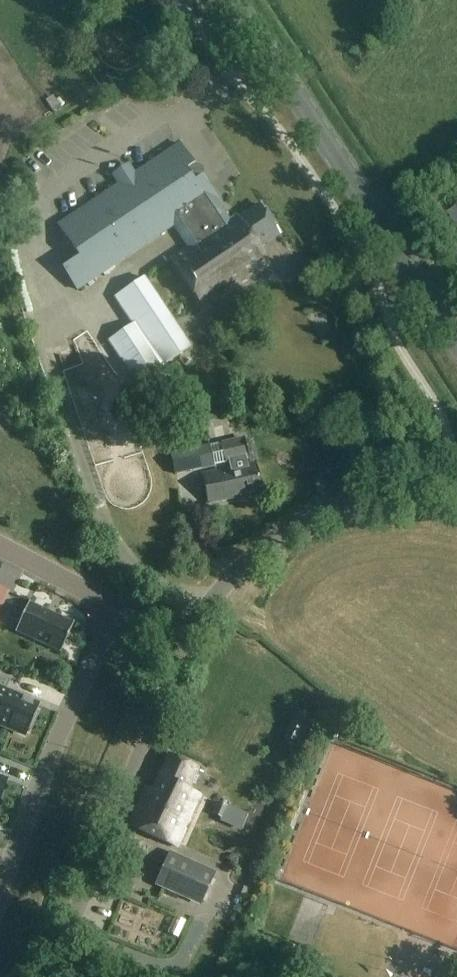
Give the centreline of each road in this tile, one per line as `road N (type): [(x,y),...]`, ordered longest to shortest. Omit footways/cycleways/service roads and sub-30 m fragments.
road 1 (secondary): [(456,342),(233,0)]
road 2 (unclassified): [(50,976),(190,643)]
road 3 (unclassified): [(190,643),(231,579),(315,515),(354,503),(456,493)]
road 4 (residential): [(117,608),(0,892)]
road 5 (residential): [(117,608),(0,548)]

